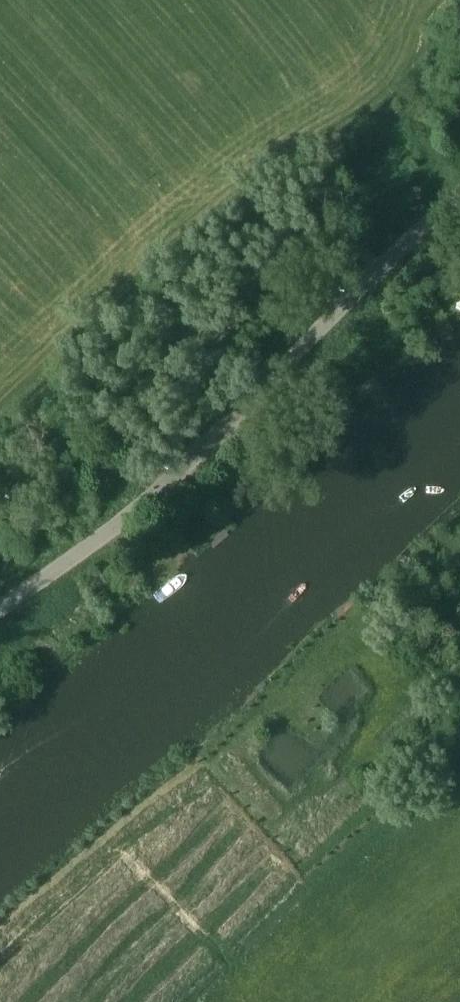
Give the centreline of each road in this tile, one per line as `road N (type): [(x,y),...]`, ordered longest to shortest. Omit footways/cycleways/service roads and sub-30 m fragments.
road 1 (unclassified): [(0,616),(218,441),(459,193)]

